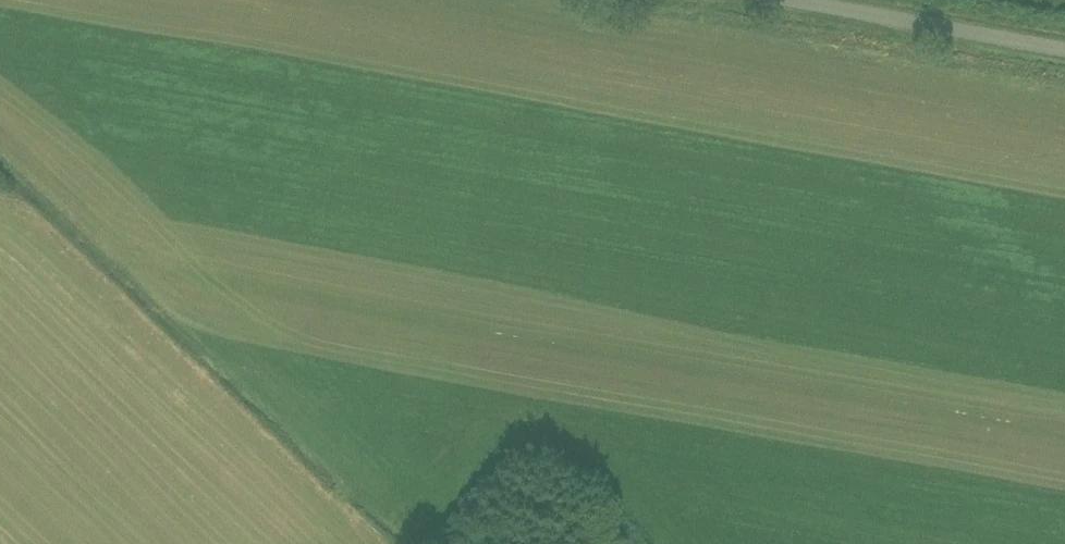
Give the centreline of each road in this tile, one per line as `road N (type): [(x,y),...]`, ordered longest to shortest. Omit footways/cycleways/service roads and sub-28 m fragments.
road 1 (unclassified): [(1064,63),(708,0)]

